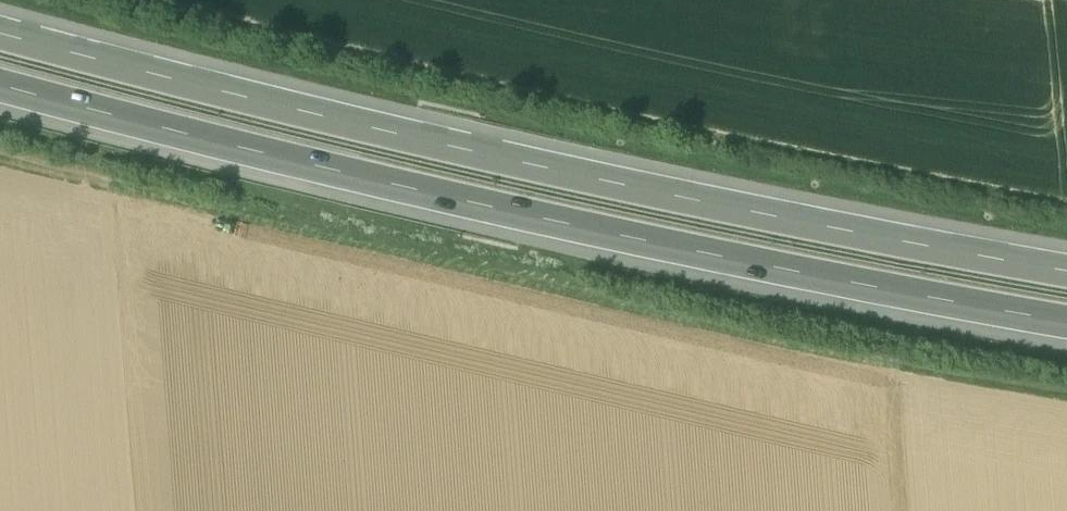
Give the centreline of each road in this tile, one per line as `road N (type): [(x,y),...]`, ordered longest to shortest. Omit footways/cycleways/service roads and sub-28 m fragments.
road 1 (motorway): [(0,85),(515,216),(1066,324)]
road 2 (motorway): [(1066,270),(522,166),(0,34)]

